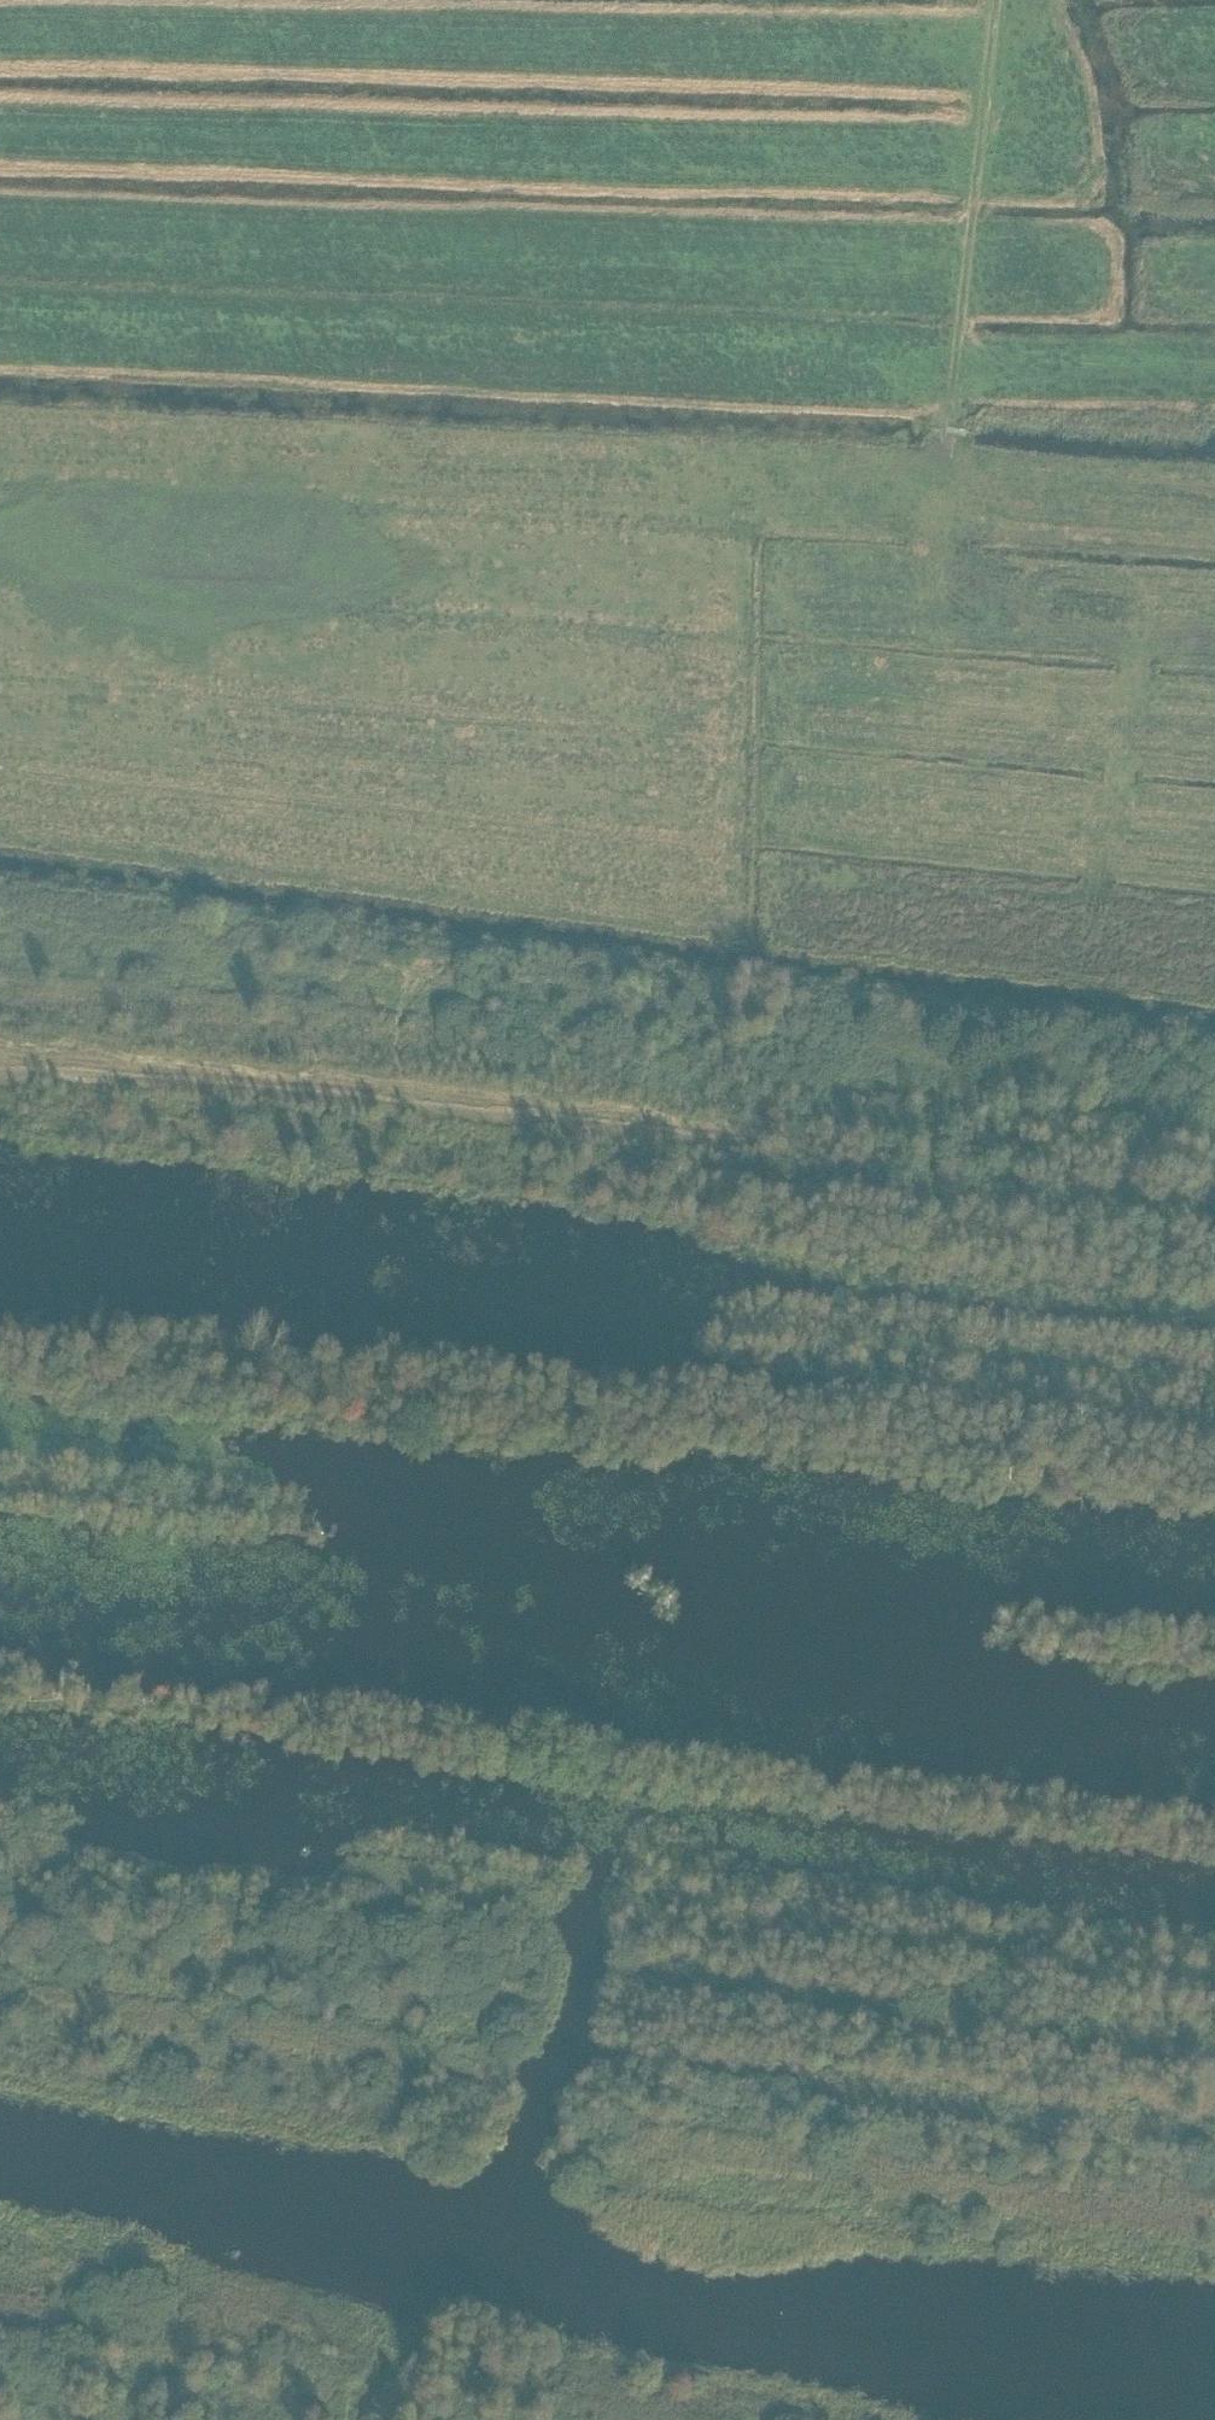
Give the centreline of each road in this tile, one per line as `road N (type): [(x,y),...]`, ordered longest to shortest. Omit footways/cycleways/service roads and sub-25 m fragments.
road 1 (track): [(0,1055),(230,1076)]

